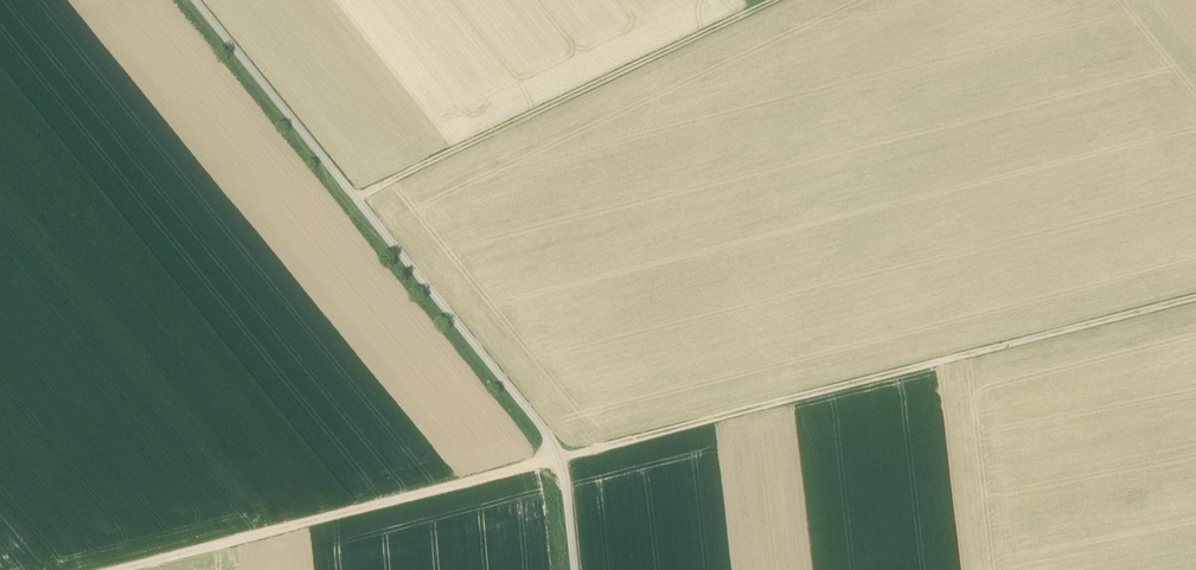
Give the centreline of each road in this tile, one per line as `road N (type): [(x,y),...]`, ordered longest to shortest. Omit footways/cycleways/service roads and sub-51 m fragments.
road 1 (track): [(1195,299),(559,459)]
road 2 (track): [(195,0),(559,459)]
road 3 (track): [(356,199),(780,0)]
road 4 (track): [(117,569),(559,459)]

